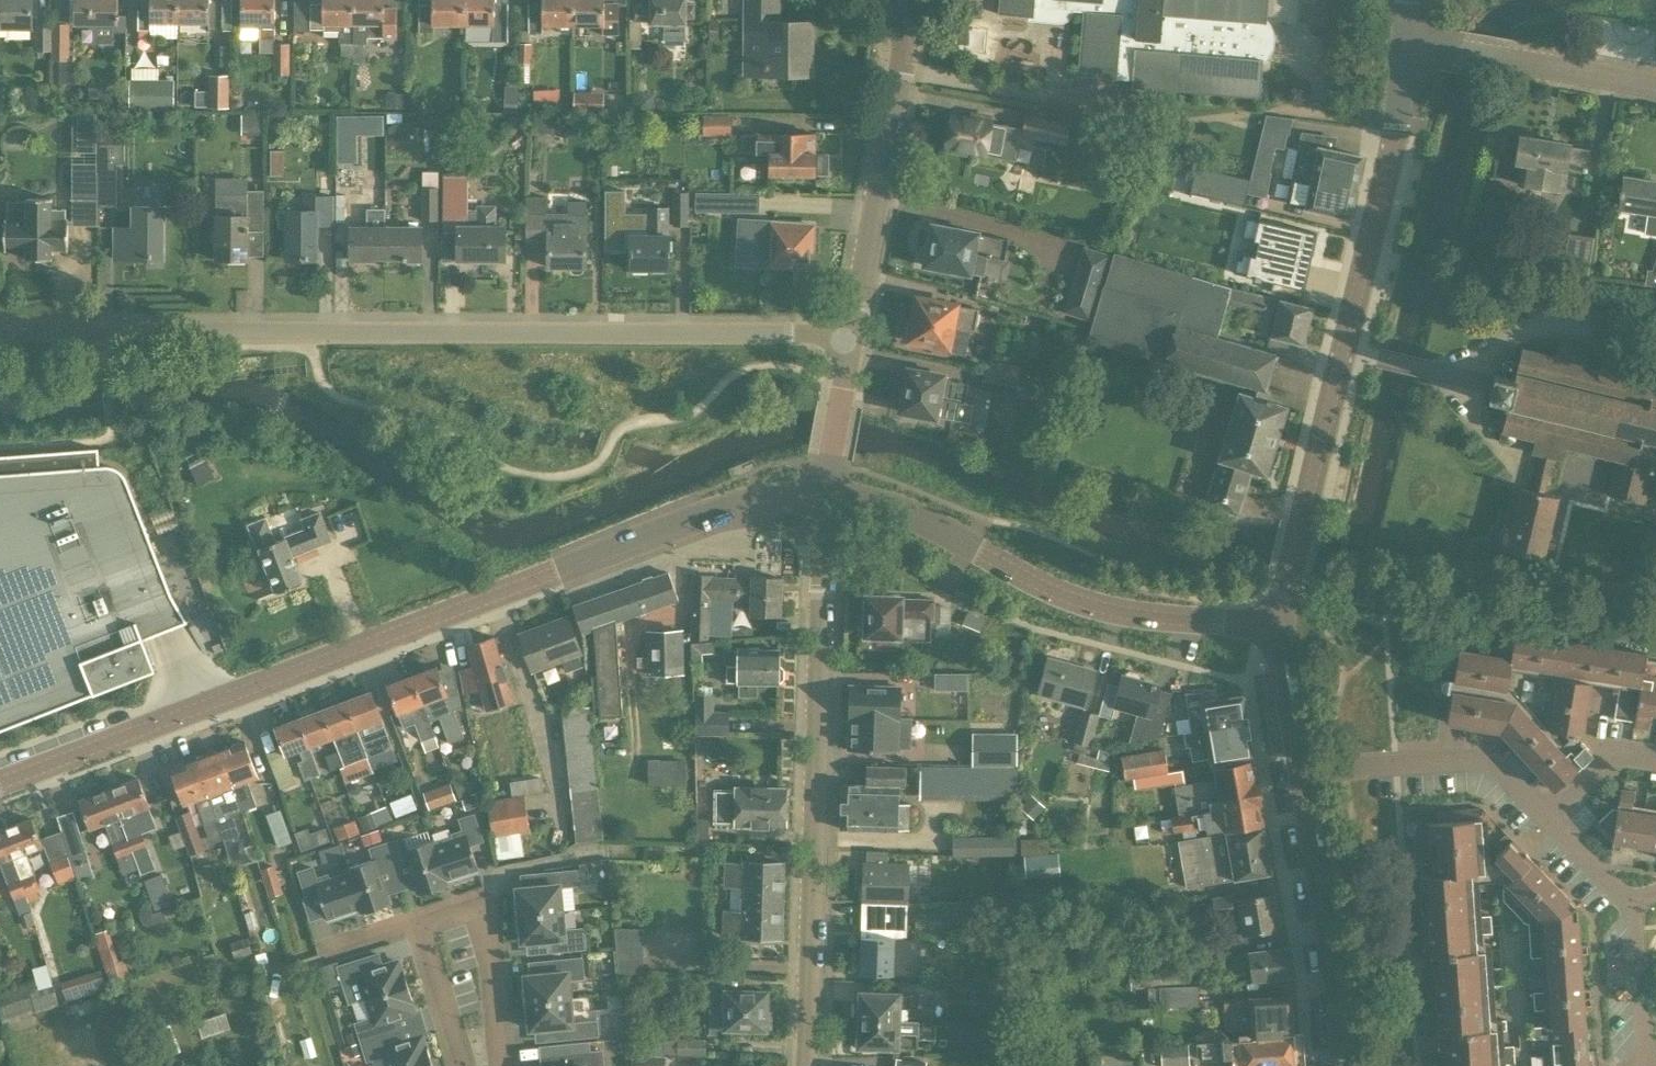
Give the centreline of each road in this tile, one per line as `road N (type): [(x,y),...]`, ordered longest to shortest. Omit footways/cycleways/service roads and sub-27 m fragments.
road 1 (residential): [(851,340),(810,333),(0,331)]
road 2 (tertiary): [(0,782),(761,500)]
road 3 (tertiary): [(1277,626),(1392,151),(1404,46)]
road 4 (residential): [(809,1065),(824,496)]
road 5 (tertiary): [(1277,626),(1093,606),(923,519),(824,496)]
road 6 (residential): [(851,340),(907,43),(900,0)]
road 7 (tertiary): [(1343,1065),(1335,963),(1300,771)]
road 8 (residential): [(1548,823),(1499,768),(1476,758),(1300,771)]
road 9 (residential): [(499,1065),(477,907),(418,925)]
road 10 (tertiary): [(1655,86),(1450,51)]
road 11 (residential): [(1644,1065),(1633,904)]
road 12 (residential): [(824,496),(851,340)]
road 13 (residential): [(418,925),(467,1065)]
road 14 (tertiary): [(1300,771),(1277,626)]
road 15 (residential): [(1548,823),(1606,763),(1655,764)]

